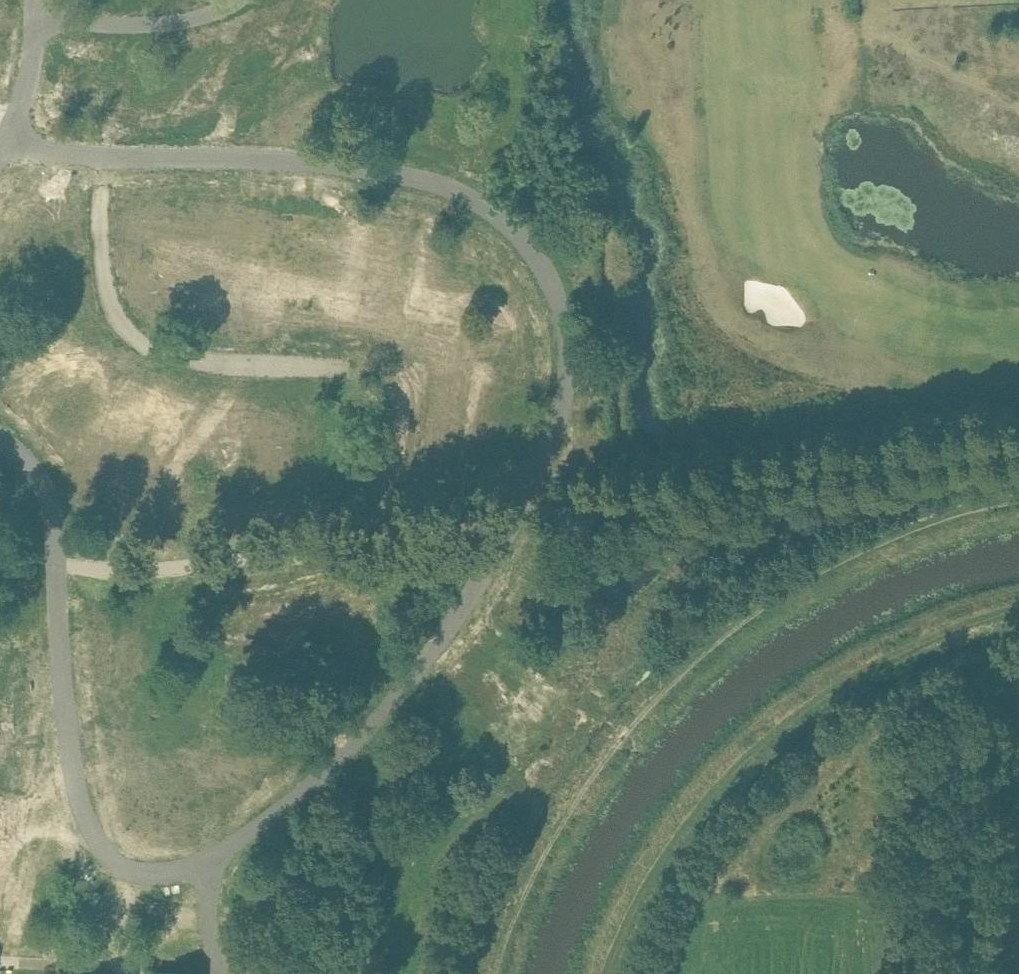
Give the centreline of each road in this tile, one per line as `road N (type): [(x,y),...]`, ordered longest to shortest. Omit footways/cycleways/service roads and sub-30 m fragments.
road 1 (residential): [(7,140),(64,154),(391,169),(480,200),(538,253),(558,295),(568,373),(546,463),(518,513)]
road 2 (track): [(502,973),(549,851),(677,680),(742,620),(889,545),(1018,504)]
road 3 (track): [(606,973),(655,868),(693,811),(752,750),(893,653),(1018,610)]
road 4 (residential): [(518,513),(457,620),(380,721),(201,867),(179,870)]
road 5 (residential): [(57,564),(145,573),(518,513)]
road 6 (track): [(608,491),(1018,433)]
road 7 (residential): [(179,870),(113,868),(76,801),(60,692),(57,564)]
road 8 (residential): [(0,964),(182,968),(213,955),(198,879),(179,870)]
road 9 (residential): [(235,0),(177,26),(39,25)]
road 10 (residential): [(57,564),(52,506),(0,440)]

